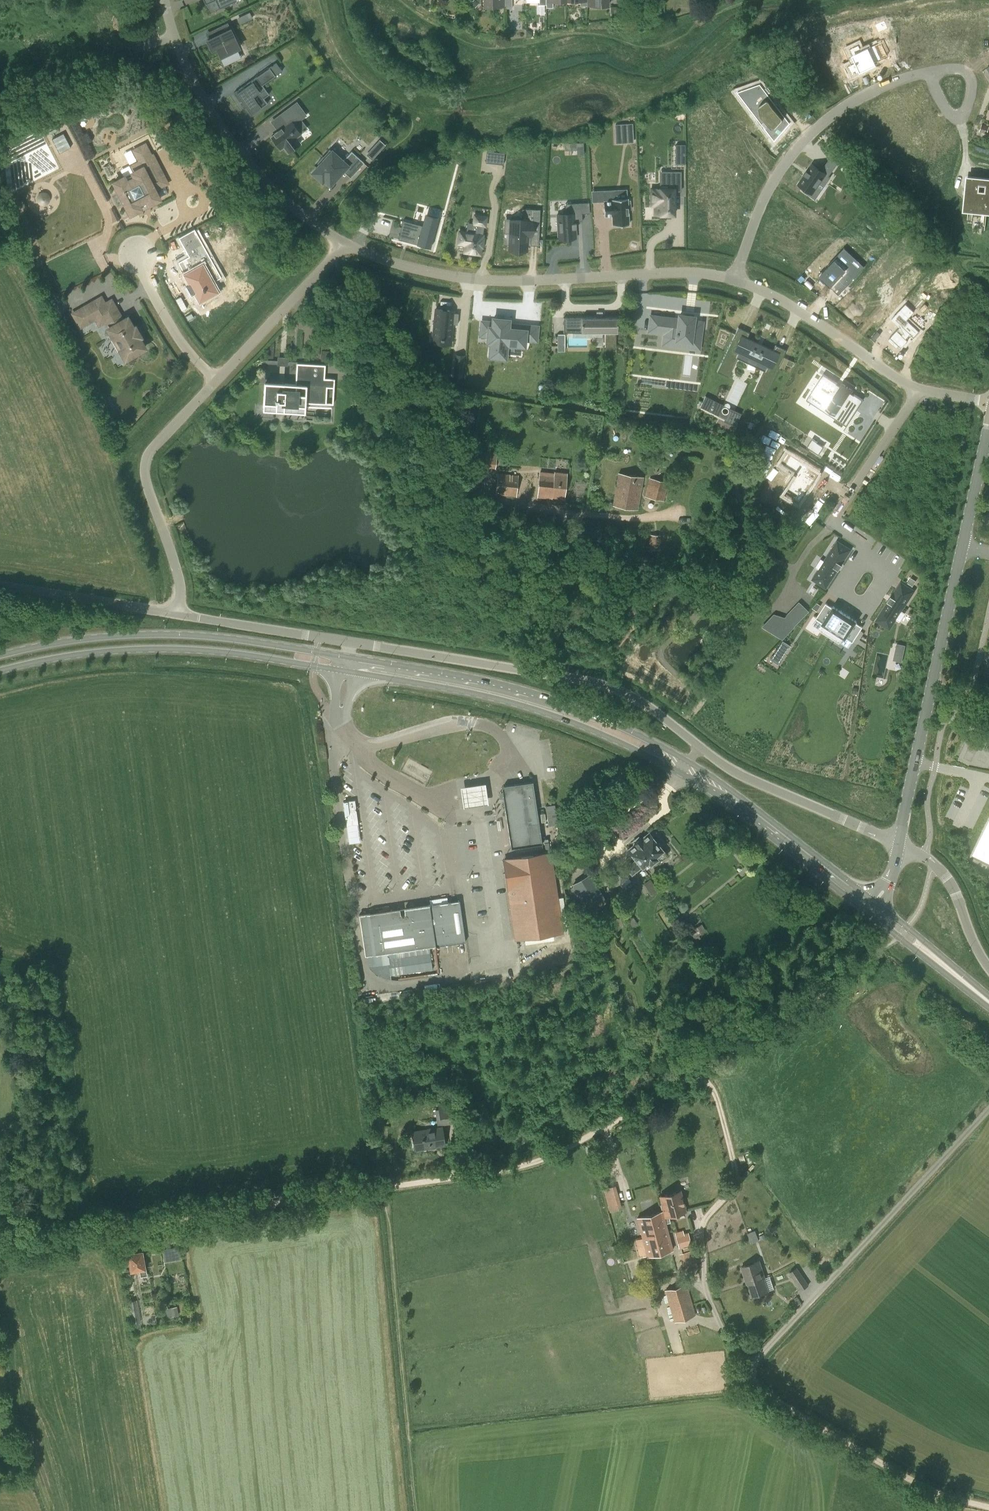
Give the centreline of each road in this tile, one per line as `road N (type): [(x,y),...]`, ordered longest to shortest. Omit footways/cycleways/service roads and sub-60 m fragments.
road 1 (track): [(0,1244),(493,1169),(547,1155),(697,1071)]
road 2 (primary): [(0,671),(168,648),(254,657),(507,701),(618,741),(680,774)]
road 3 (secondary): [(900,845),(988,432)]
road 4 (residential): [(737,280),(671,271),(469,280),(344,244)]
road 5 (primary): [(688,765),(570,706),(356,657)]
road 6 (primary): [(342,655),(138,634),(0,656)]
road 7 (track): [(748,1371),(706,1290),(702,1233),(735,1180),(712,1081),(697,1071)]
road 8 (residential): [(344,244),(314,226),(227,135),(186,64),(166,0)]
road 9 (residential): [(929,73),(862,96),(796,146),(763,204),(737,280)]
road 10 (residential): [(216,381),(143,465),(173,555),(176,615)]
road 11 (primary): [(680,774),(868,914)]
road 12 (primary): [(877,903),(688,765)]
road 13 (unclassified): [(900,845),(744,778),(701,750)]
road 14 (residential): [(920,391),(787,303),(737,280)]
road 15 (unclassified): [(701,750),(635,700),(590,681),(529,671)]
road 16 (residential): [(344,244),(216,381)]
road 17 (unclassified): [(529,671),(352,641)]
road 18 (unclassified): [(176,615),(0,586)]
road 19 (unclassified): [(352,641),(176,615)]
road 20 (unclassified): [(529,671),(572,514)]
road 21 (unclassified): [(988,971),(952,886),(900,845)]
road 22 (primary): [(868,914),(988,1008)]
road 23 (residential): [(216,381),(159,308),(136,255)]
road 24 (primary): [(988,996),(877,903)]
road 25 (residential): [(920,391),(841,505)]
road 26 (residential): [(929,73),(948,110),(962,114),(970,79),(946,69)]

